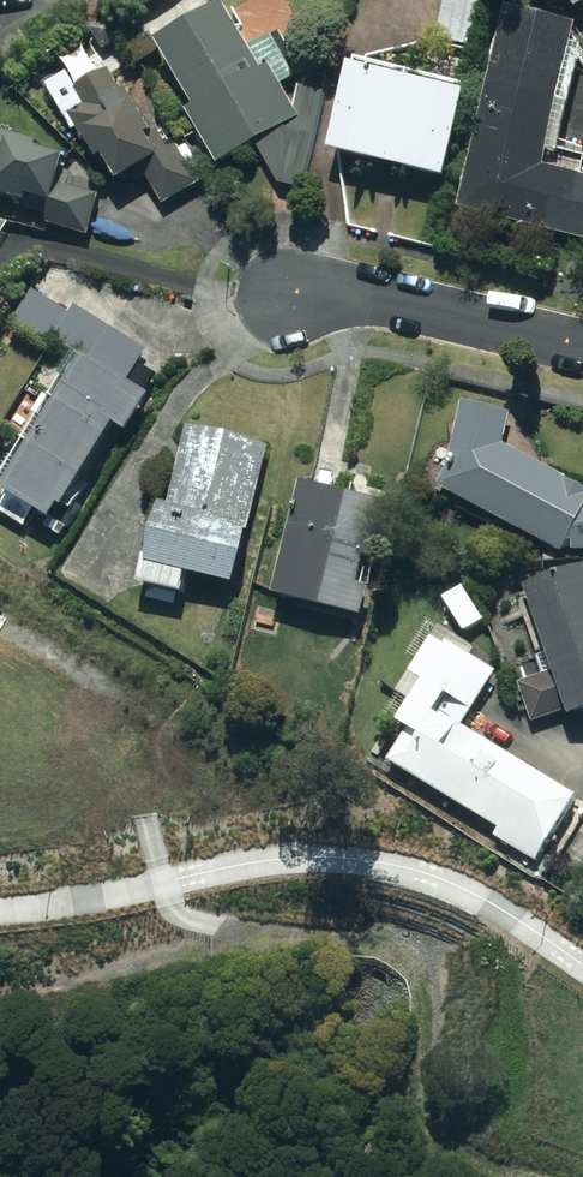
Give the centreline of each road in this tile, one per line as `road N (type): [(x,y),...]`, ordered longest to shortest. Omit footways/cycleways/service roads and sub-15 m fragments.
road 1 (residential): [(294,293),(335,288),(582,340)]
road 2 (track): [(275,924),(209,946),(0,992)]

